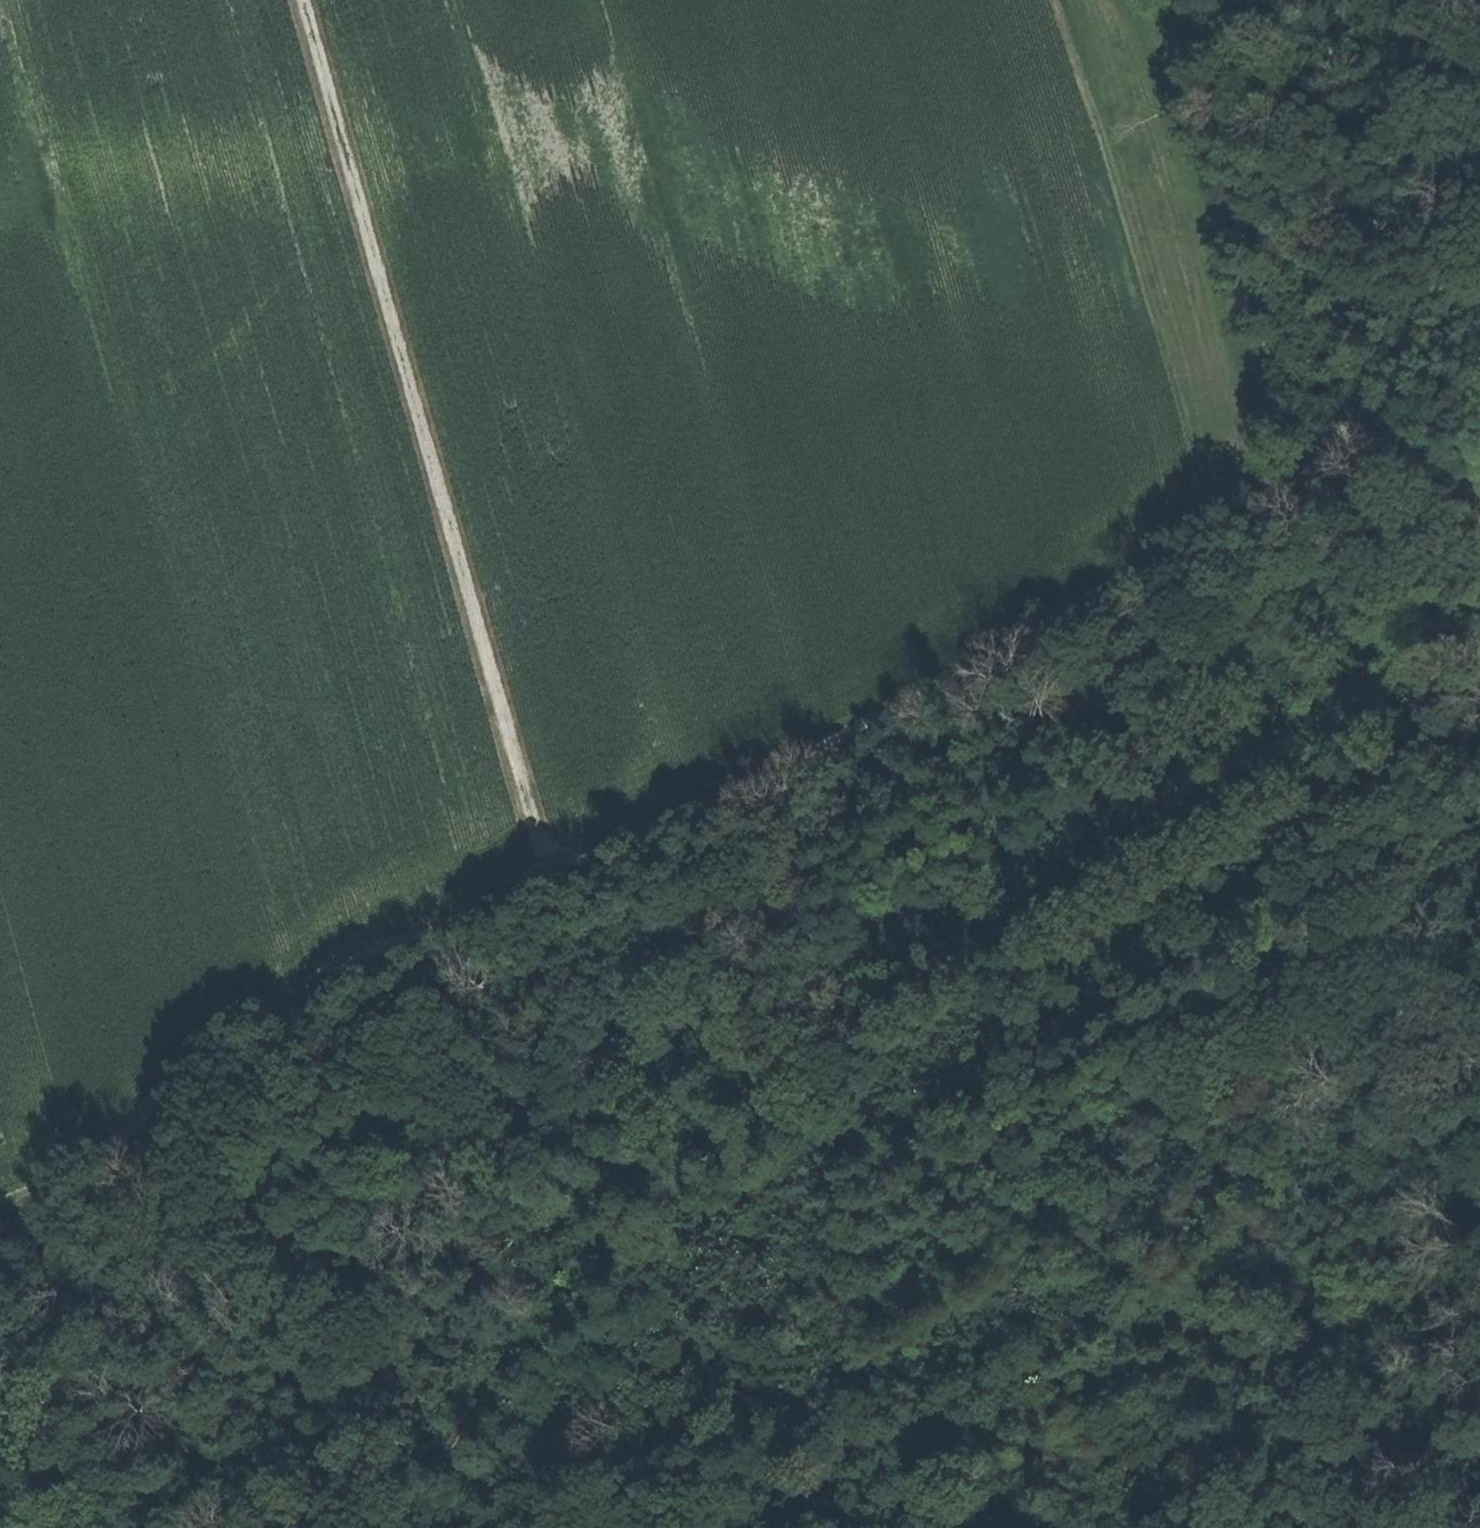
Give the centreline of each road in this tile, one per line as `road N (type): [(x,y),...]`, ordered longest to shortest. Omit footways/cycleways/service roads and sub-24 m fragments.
road 1 (track): [(0,1309),(189,1061),(324,973),(550,878),(1056,637),(1301,479),(1339,434),(1479,105)]
road 2 (track): [(303,0),(550,878)]
road 3 (track): [(133,1142),(0,1196)]

